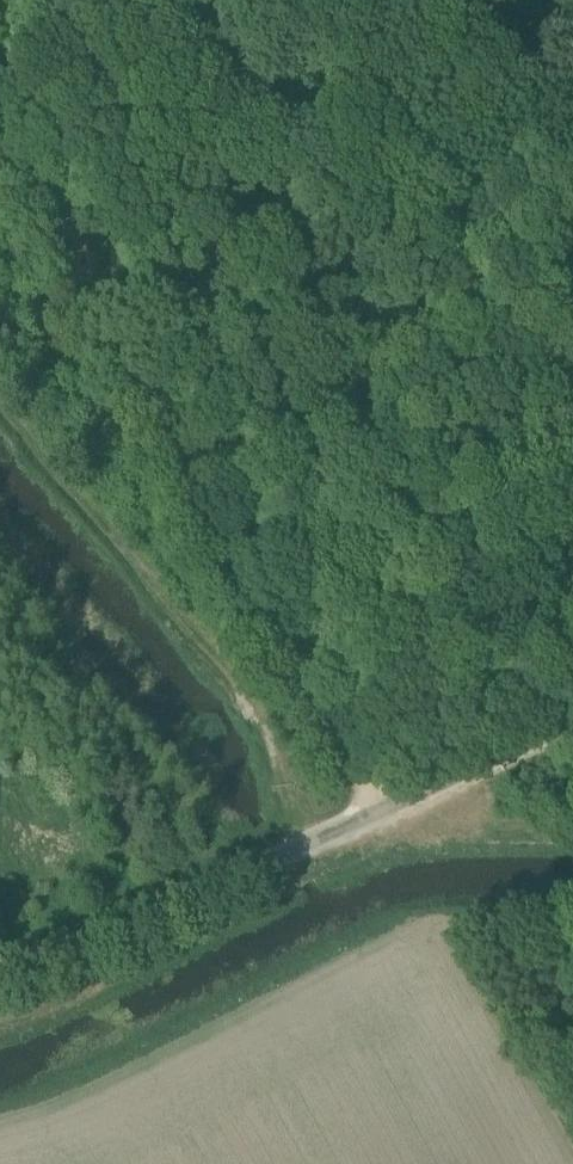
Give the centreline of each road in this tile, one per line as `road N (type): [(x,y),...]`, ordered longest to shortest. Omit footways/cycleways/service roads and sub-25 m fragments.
road 1 (track): [(382,804),(0,101)]
road 2 (unclassified): [(0,956),(382,804),(572,718)]
road 3 (track): [(0,350),(251,722),(295,840)]

